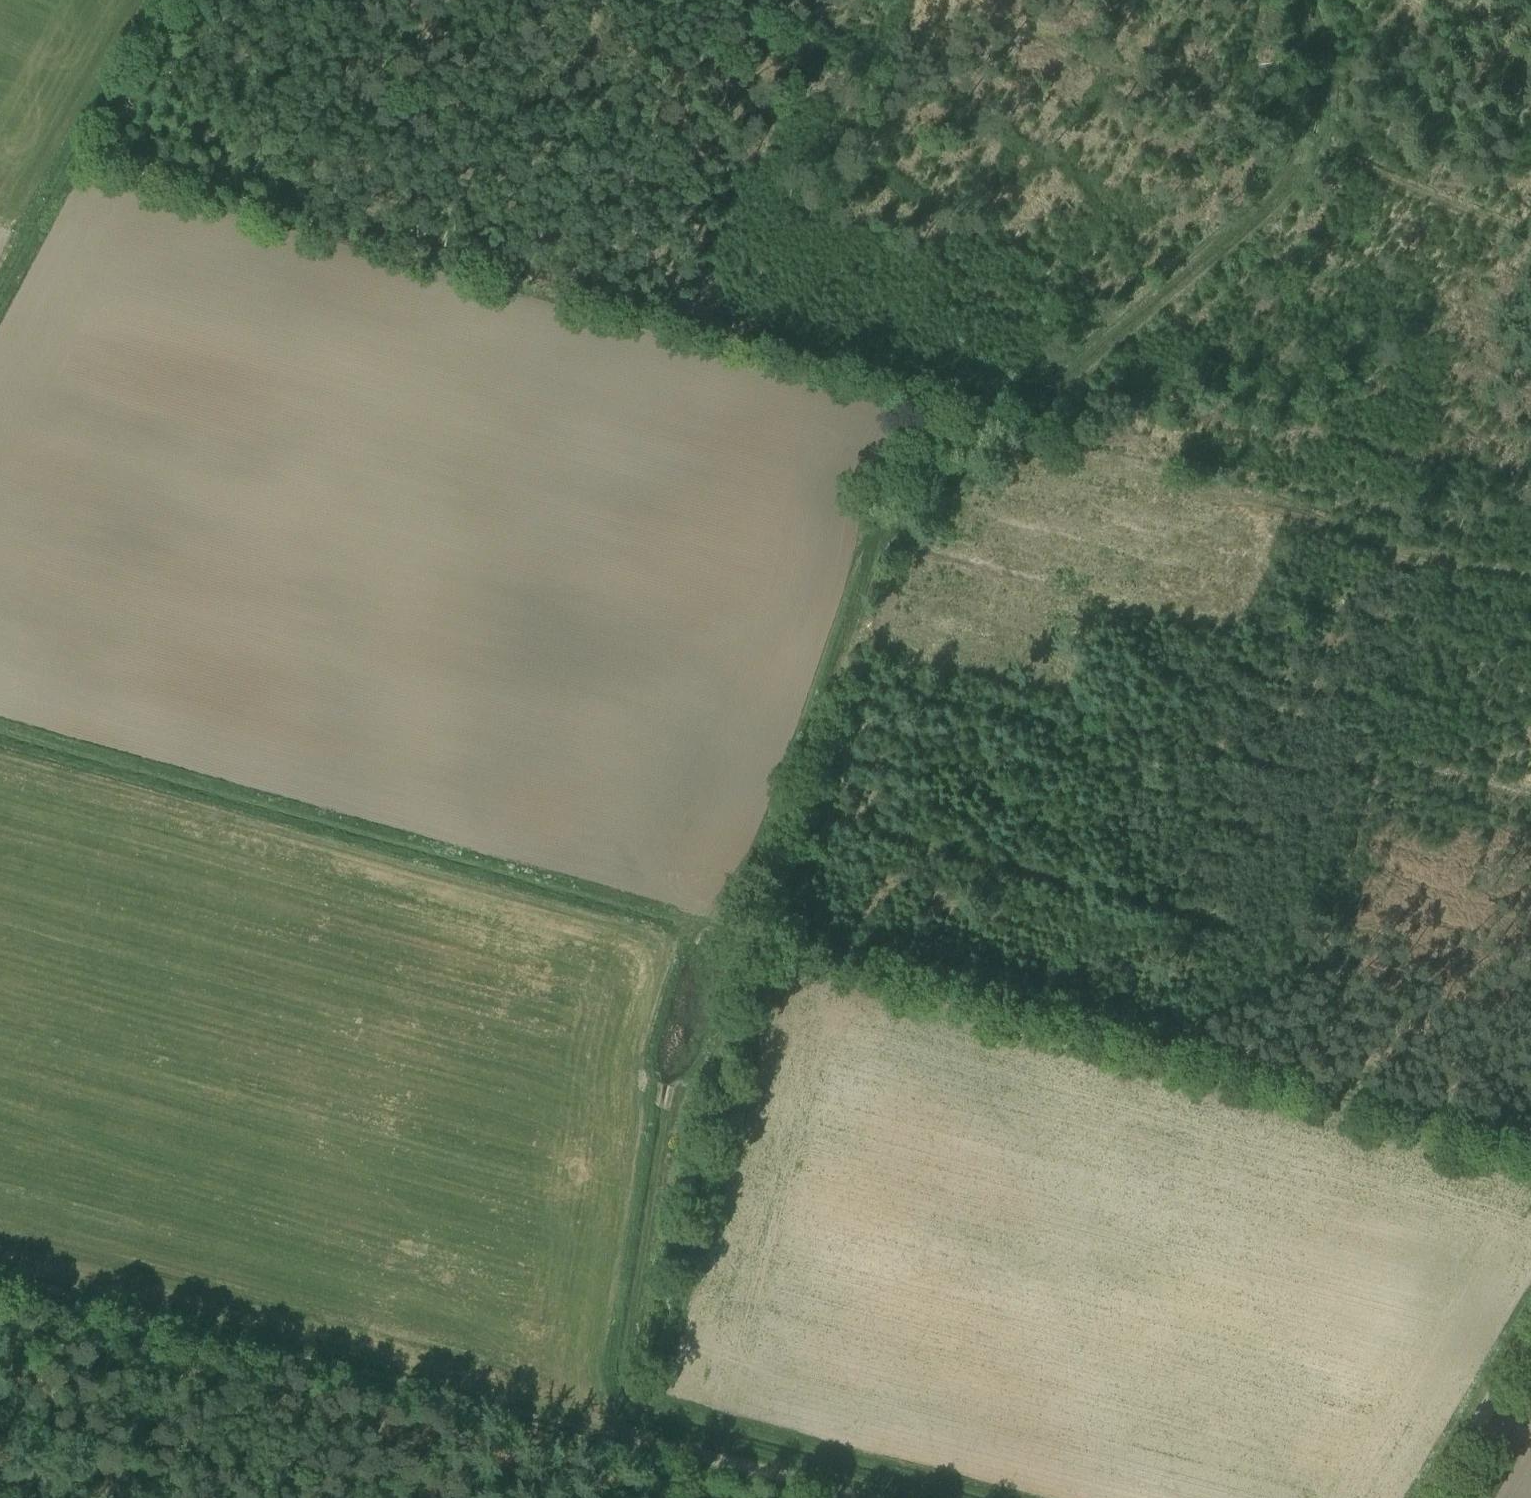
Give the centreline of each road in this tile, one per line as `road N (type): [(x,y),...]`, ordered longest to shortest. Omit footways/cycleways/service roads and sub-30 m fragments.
road 1 (unclassified): [(1420,1497),(1530,1302)]

